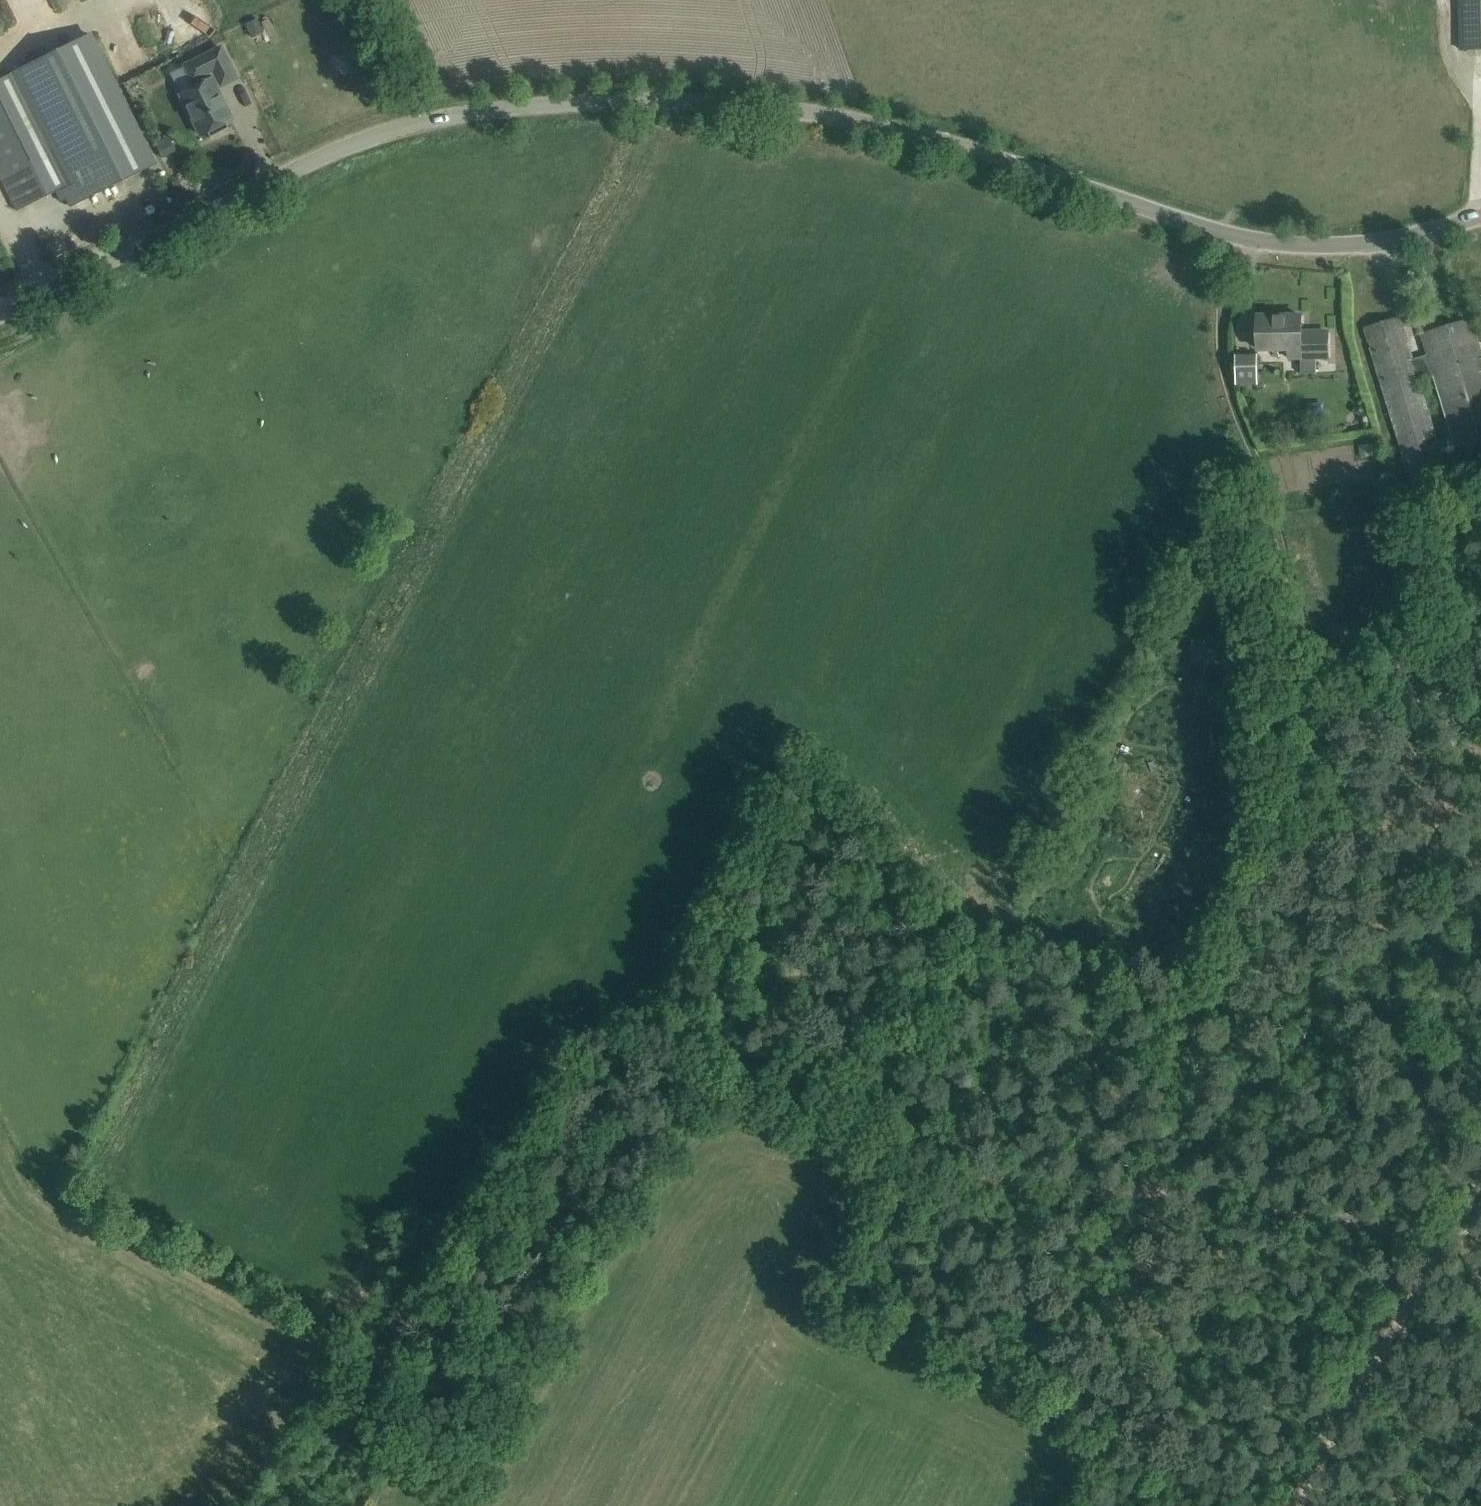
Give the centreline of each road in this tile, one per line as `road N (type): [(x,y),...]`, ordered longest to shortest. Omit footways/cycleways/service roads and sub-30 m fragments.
road 1 (unclassified): [(0,315),(353,144),(433,120),(549,104),(676,100),(874,125),(1255,239),(1358,244),(1480,216)]
road 2 (track): [(1228,233),(1216,298),(1220,360),(1245,438),(1325,783)]
road 3 (track): [(1298,1505),(1480,1184)]

